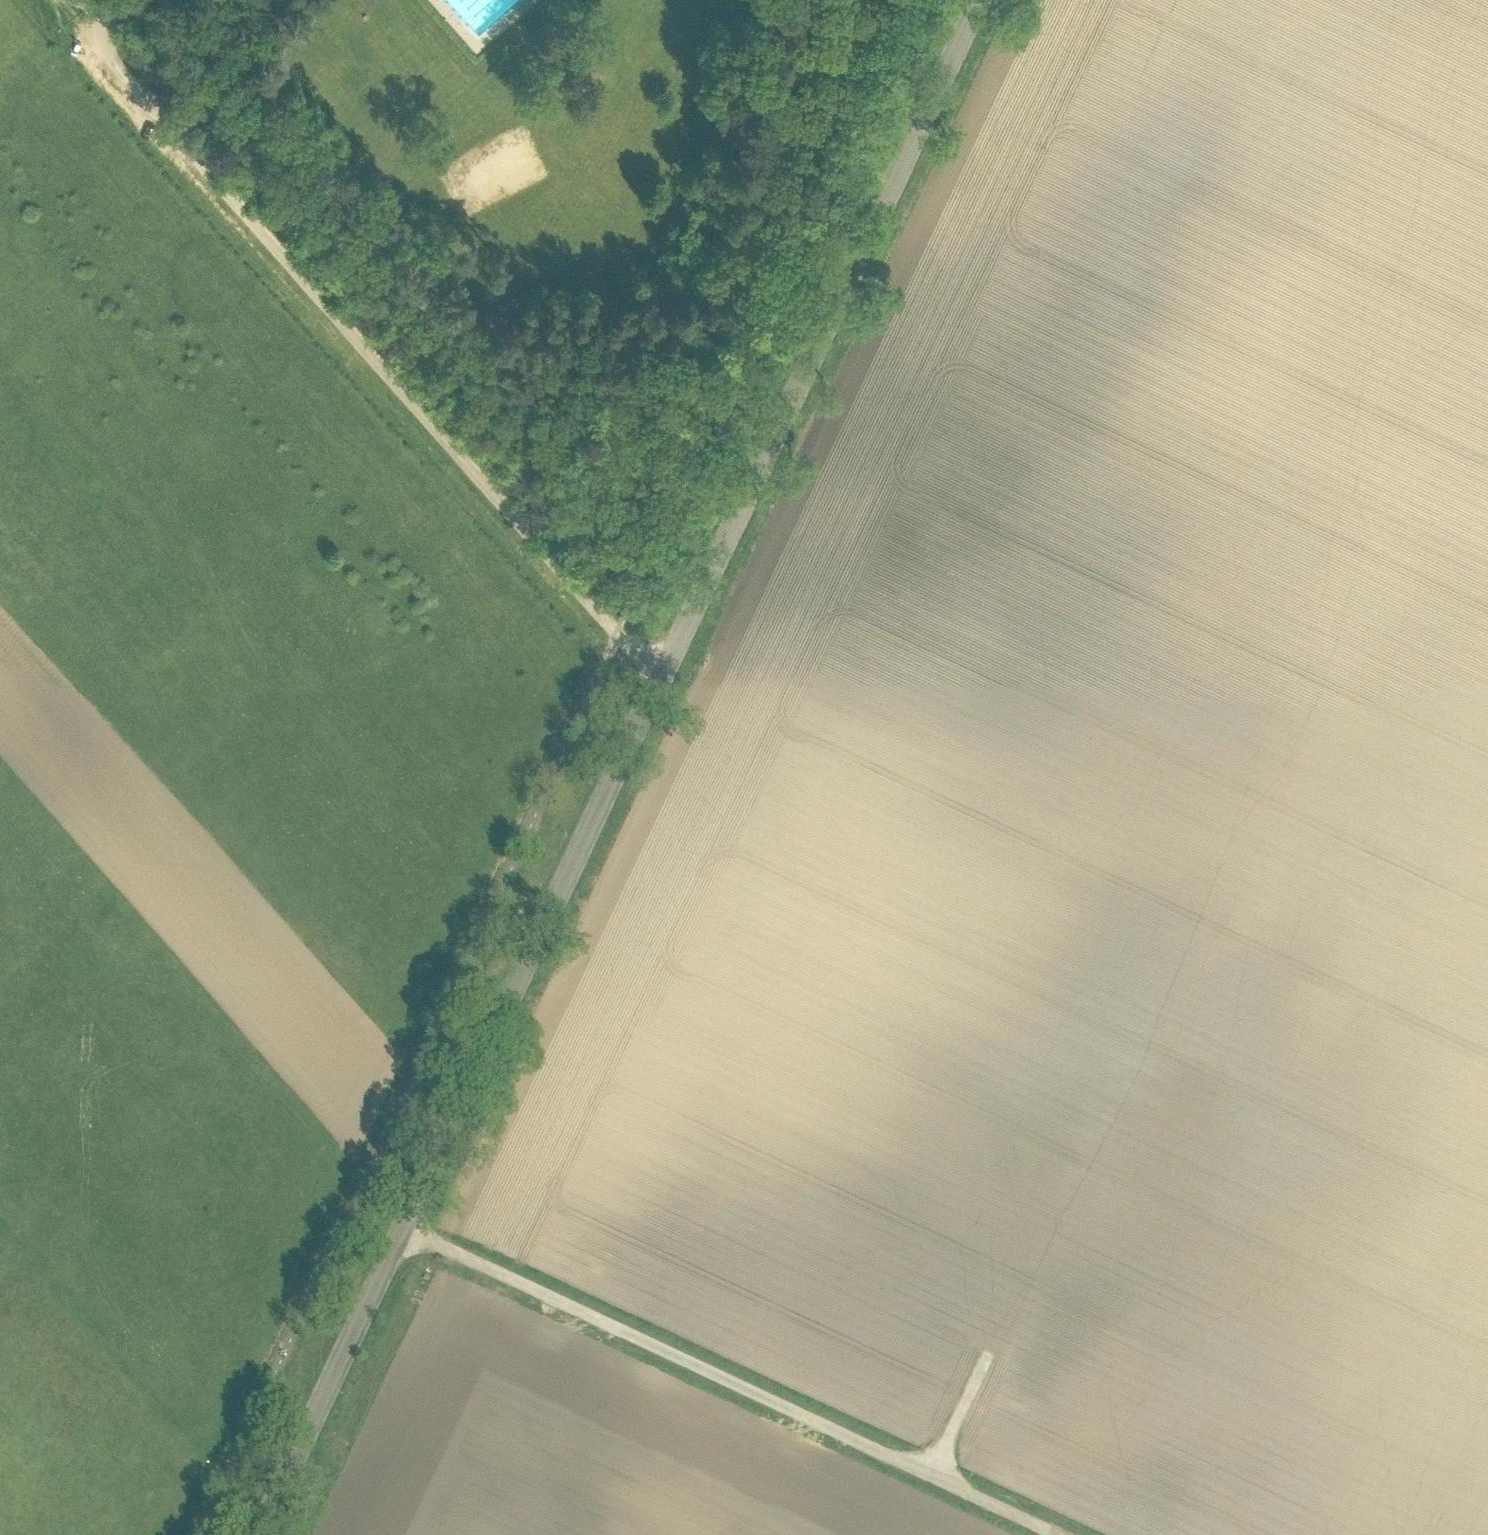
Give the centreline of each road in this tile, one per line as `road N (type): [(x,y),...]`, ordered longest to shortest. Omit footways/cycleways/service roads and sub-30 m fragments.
road 1 (tertiary): [(261,1534),(978,0)]
road 2 (track): [(404,1231),(1059,1534)]
road 3 (track): [(932,1475),(987,1357)]

